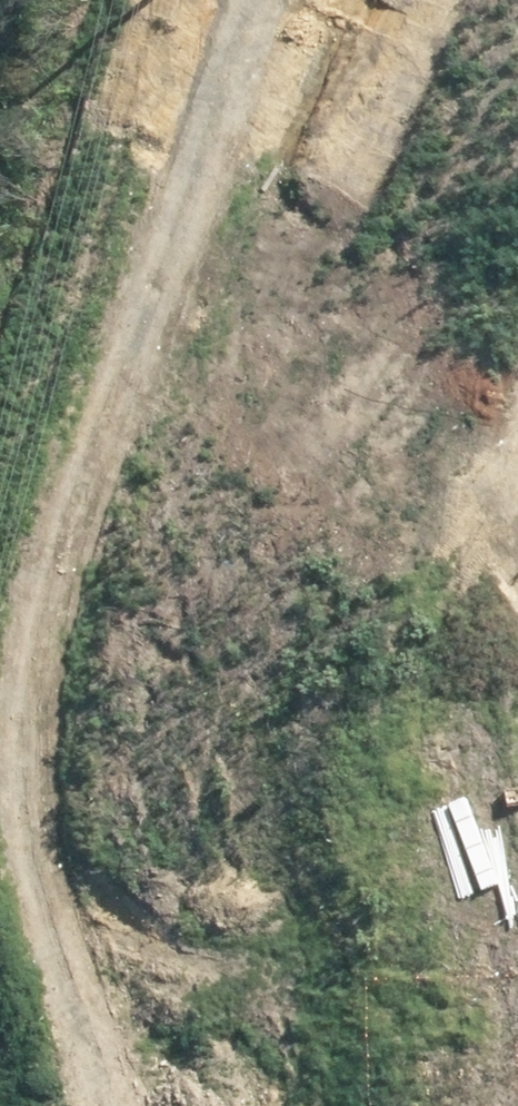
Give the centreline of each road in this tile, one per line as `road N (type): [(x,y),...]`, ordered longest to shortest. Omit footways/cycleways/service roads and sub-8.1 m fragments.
road 1 (unknown): [(454,1105),(449,830),(517,487)]
road 2 (track): [(193,0),(0,411)]
road 3 (track): [(0,948),(55,1105)]

